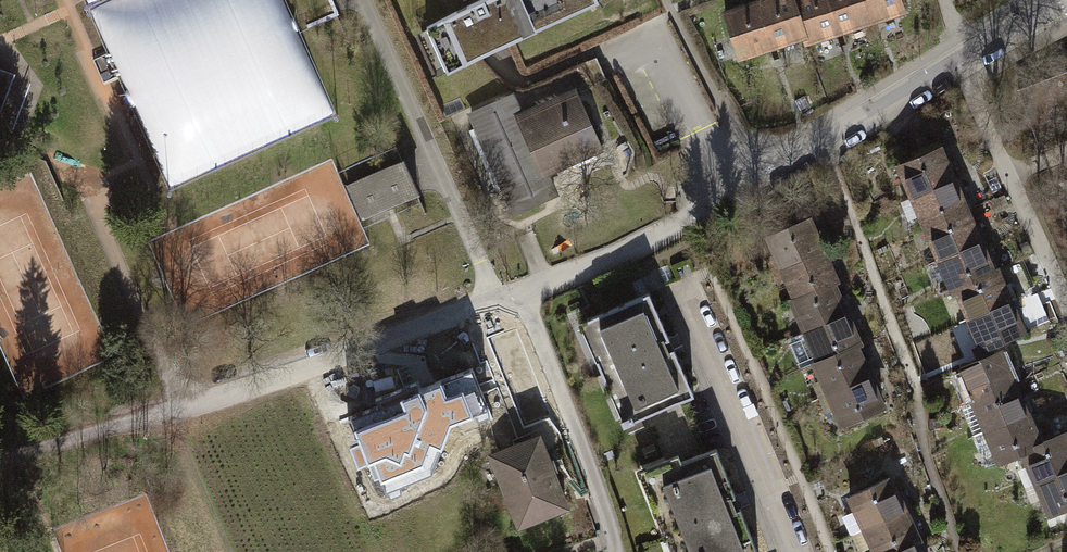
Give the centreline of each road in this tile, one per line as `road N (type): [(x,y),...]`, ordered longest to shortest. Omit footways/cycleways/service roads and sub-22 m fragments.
road 1 (residential): [(1062,0),(615,256),(142,420)]
road 2 (residential): [(792,551),(678,285)]
road 3 (track): [(142,420),(0,460)]

